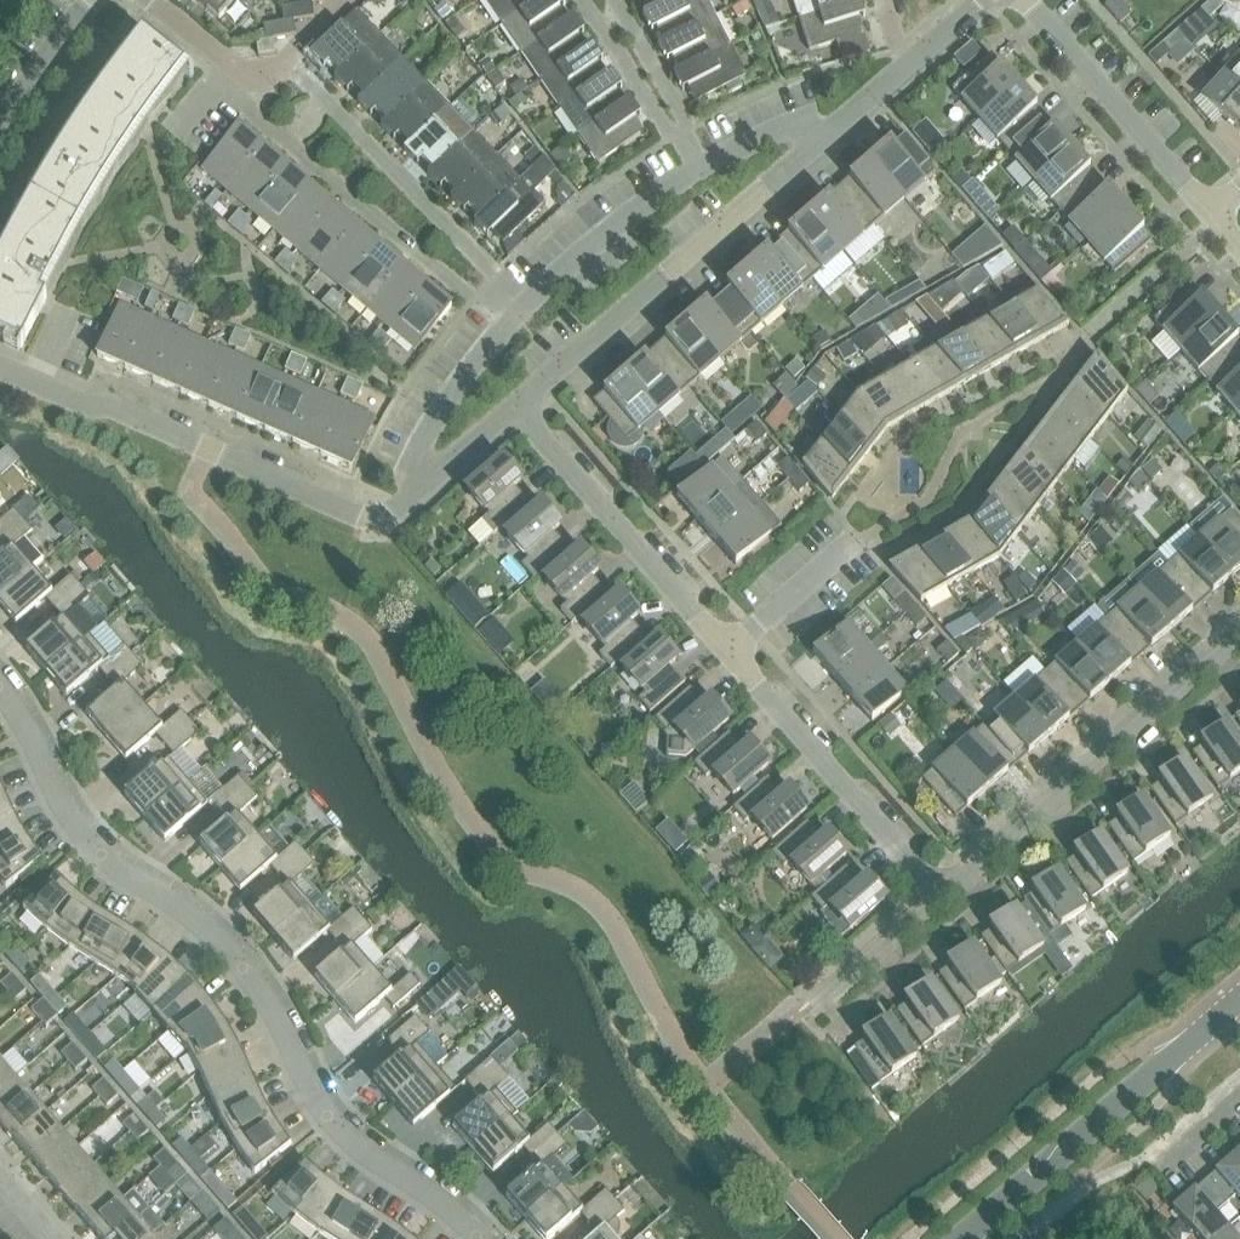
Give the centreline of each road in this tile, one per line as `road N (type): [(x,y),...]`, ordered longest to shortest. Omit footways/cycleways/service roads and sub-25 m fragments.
road 1 (residential): [(482,1238),(352,1144),(280,1019),(235,961),(182,909),(102,853),(65,809),(0,681)]
road 2 (residential): [(860,109),(817,116),(715,161),(617,225),(523,304),(424,441),(417,493)]
road 3 (residential): [(417,493),(382,518),(0,359)]
road 4 (residential): [(523,403),(860,109)]
road 5 (residential): [(939,895),(1239,632)]
road 6 (residential): [(733,649),(523,403)]
road 7 (residential): [(939,895),(733,649)]
road 8 (residential): [(715,1090),(939,895)]
road 9 (residential): [(1222,213),(1024,0)]
road 10 (unclassified): [(1049,1166),(1239,1004)]
road 11 (residential): [(0,135),(99,0)]
road 12 (residential): [(733,649),(857,543)]
road 13 (residential): [(256,93),(360,0)]
road 14 (residential): [(417,493),(523,403)]
road 15 (residential): [(256,93),(159,0)]

